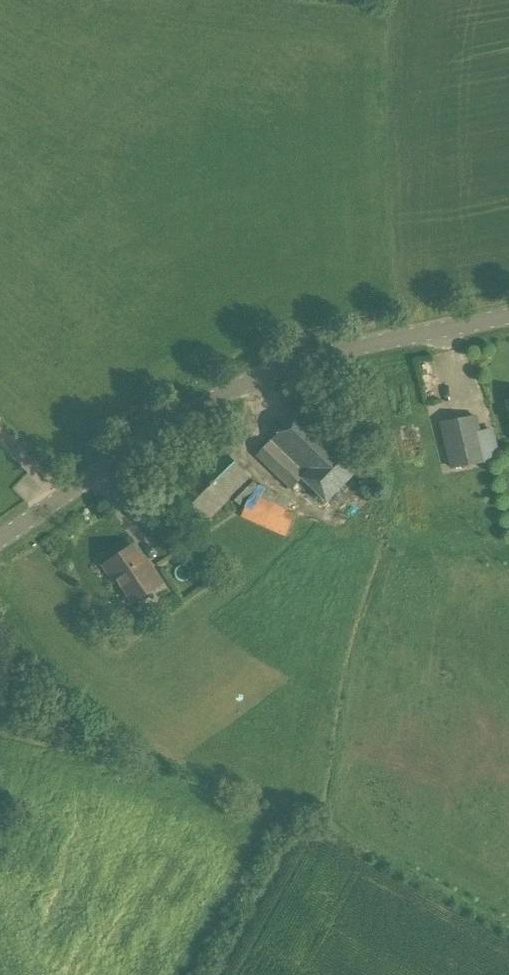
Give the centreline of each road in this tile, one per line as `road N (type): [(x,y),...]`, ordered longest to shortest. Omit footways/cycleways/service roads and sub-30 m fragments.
road 1 (tertiary): [(0,546),(229,390),(372,342),(508,315)]

